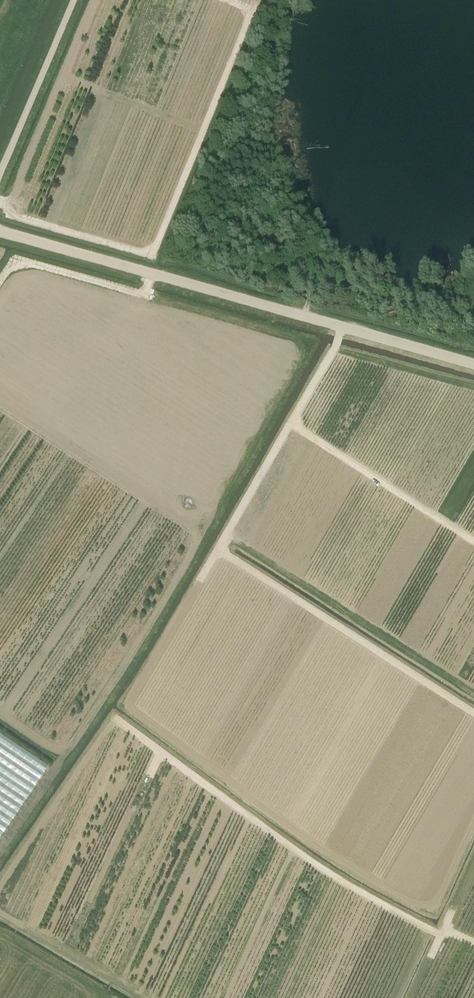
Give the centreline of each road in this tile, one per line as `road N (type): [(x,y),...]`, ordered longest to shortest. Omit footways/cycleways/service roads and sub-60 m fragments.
road 1 (track): [(342,329),(125,707),(306,841),(430,917),(437,918),(473,836)]
road 2 (track): [(0,899),(105,731),(119,726),(262,829),(414,920),(421,938)]
road 3 (unclassified): [(473,366),(0,233)]
road 4 (track): [(473,711),(219,551)]
road 5 (unclassified): [(0,180),(75,0)]
road 6 (track): [(150,997),(0,909)]
road 7 (track): [(473,862),(412,997)]

